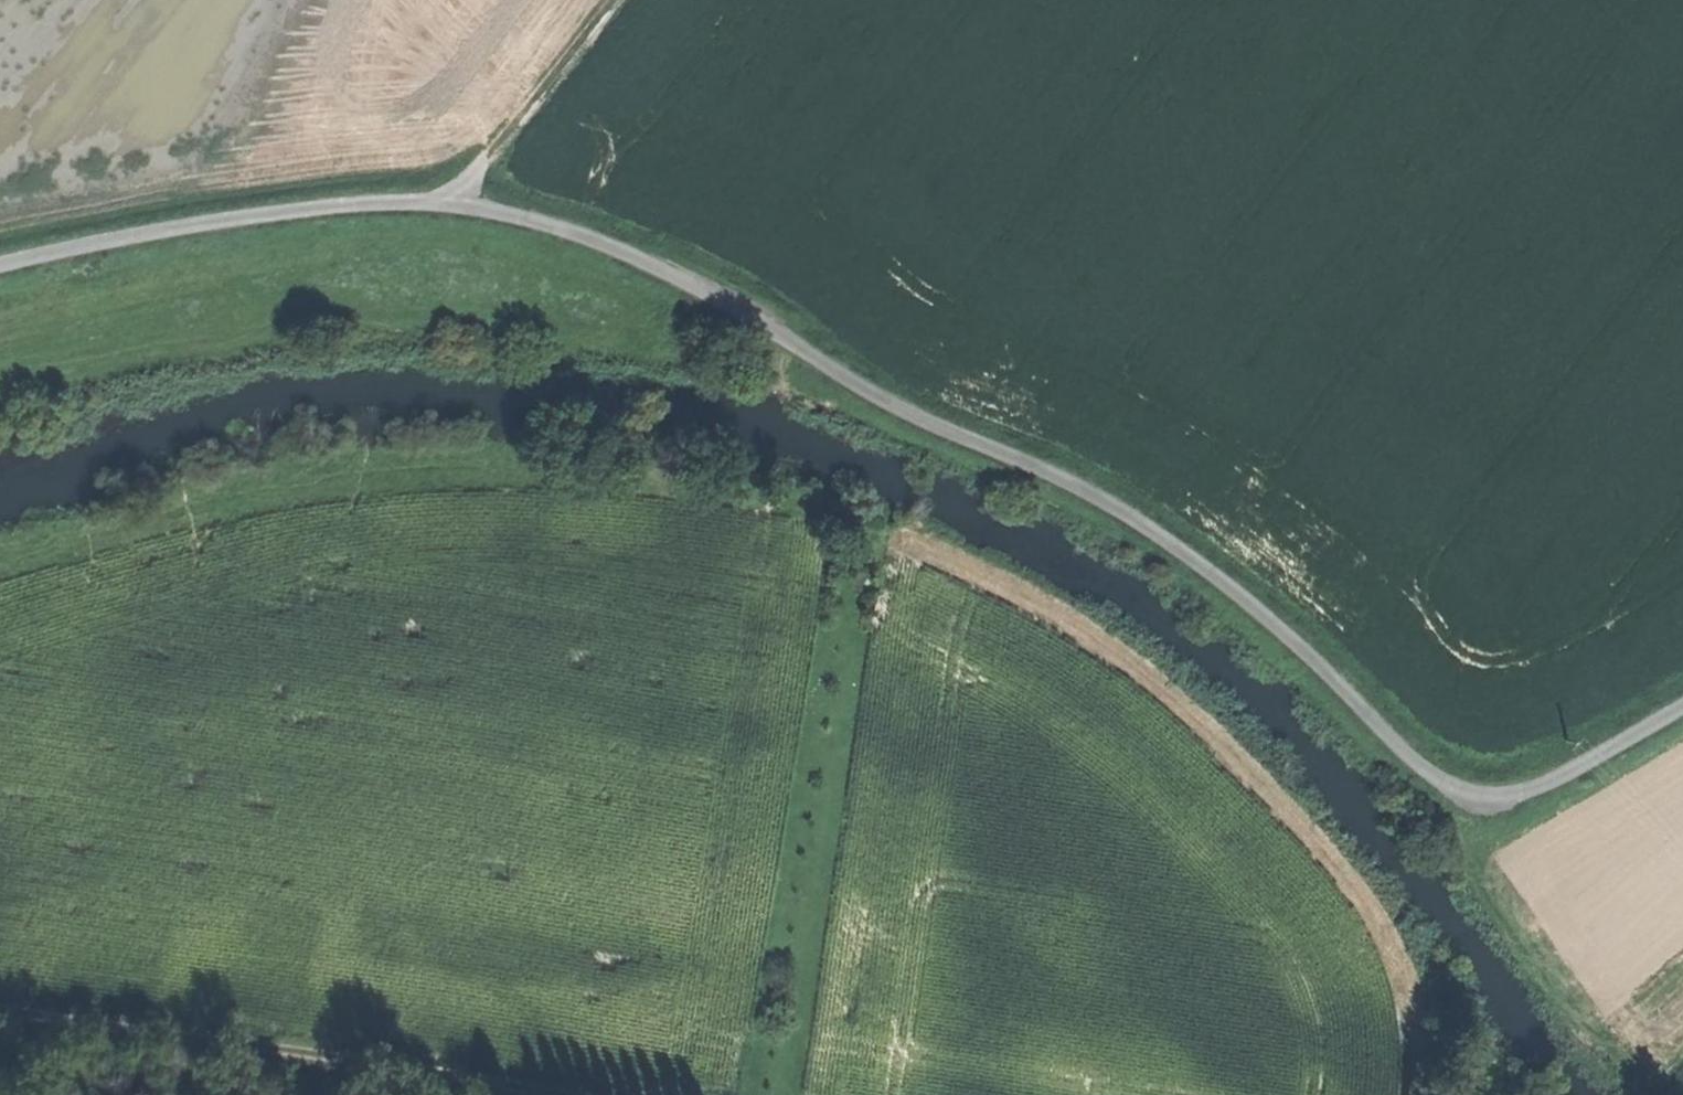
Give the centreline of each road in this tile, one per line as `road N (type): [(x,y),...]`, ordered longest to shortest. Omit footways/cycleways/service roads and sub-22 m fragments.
road 1 (track): [(0,1010),(583,1094)]
road 2 (track): [(614,0),(457,204)]

